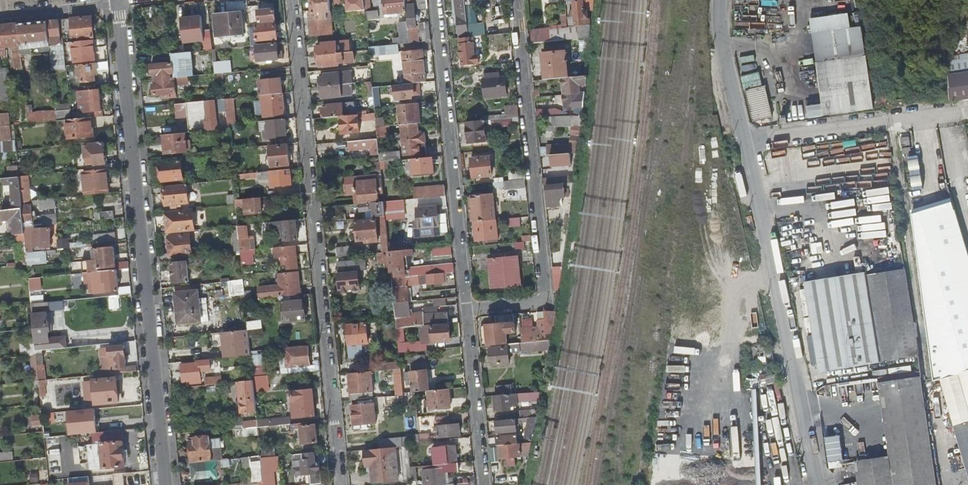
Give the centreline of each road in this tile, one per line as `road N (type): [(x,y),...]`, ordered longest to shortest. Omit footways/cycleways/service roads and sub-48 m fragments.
road 1 (residential): [(340,484),(291,0)]
road 2 (residential): [(166,484),(118,0)]
road 3 (residential): [(516,0),(545,302),(467,310)]
road 4 (residential): [(747,140),(817,484)]
road 5 (residential): [(436,0),(467,310)]
road 6 (residential): [(747,140),(967,109)]
road 7 (residential): [(467,310),(482,484)]
road 8 (residential): [(726,0),(725,47),(747,140)]

